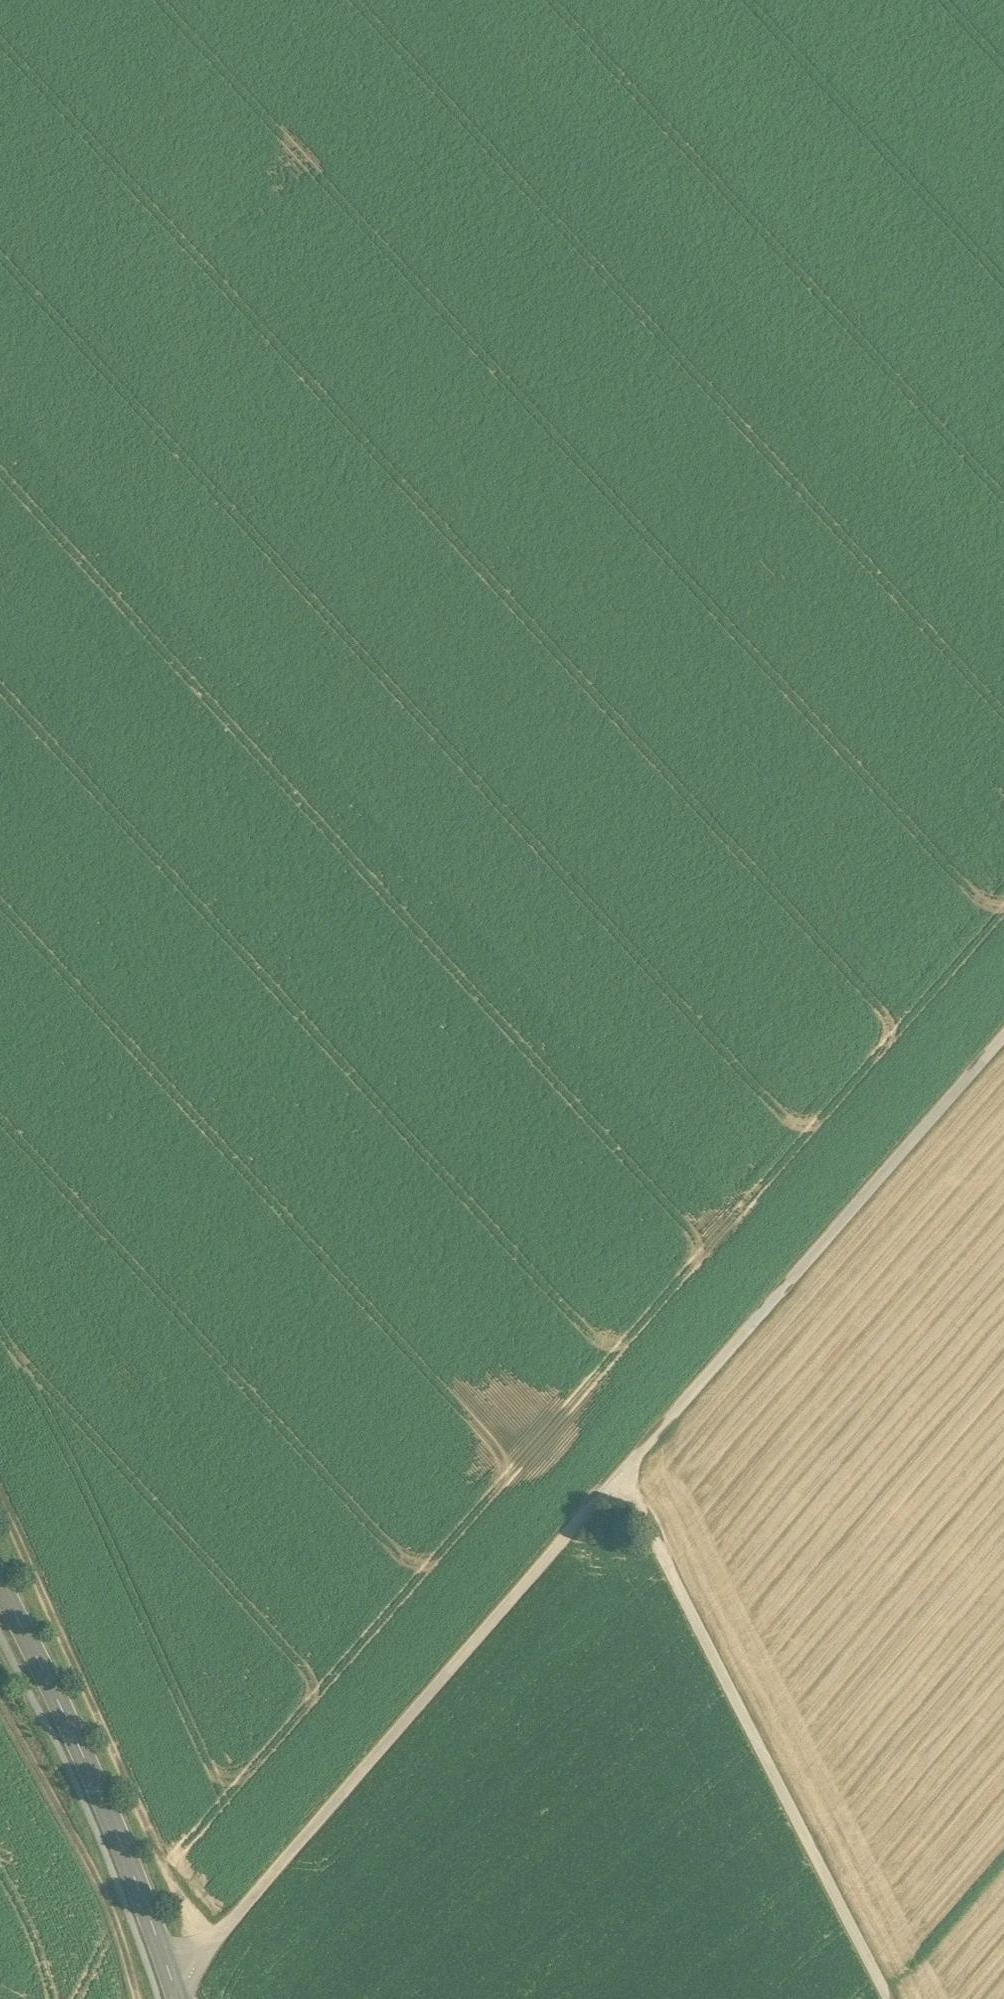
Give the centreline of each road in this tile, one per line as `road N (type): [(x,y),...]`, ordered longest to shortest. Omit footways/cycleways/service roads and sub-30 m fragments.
road 1 (track): [(1003,1036),(174,1984)]
road 2 (track): [(618,1480),(900,1998)]
road 3 (track): [(212,1945),(185,1907),(0,1485)]
road 4 (tertiary): [(178,1998),(108,1785),(0,1569)]
road 5 (track): [(0,1694),(81,1833),(139,1998)]

